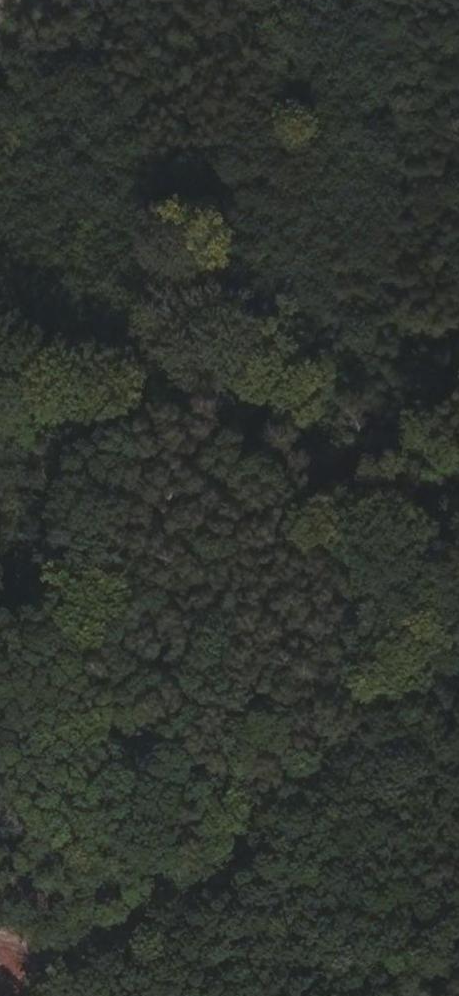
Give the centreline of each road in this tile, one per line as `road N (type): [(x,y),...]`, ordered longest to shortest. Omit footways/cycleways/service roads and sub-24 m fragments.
road 1 (track): [(458,664),(256,783),(172,855),(87,902),(0,934)]

